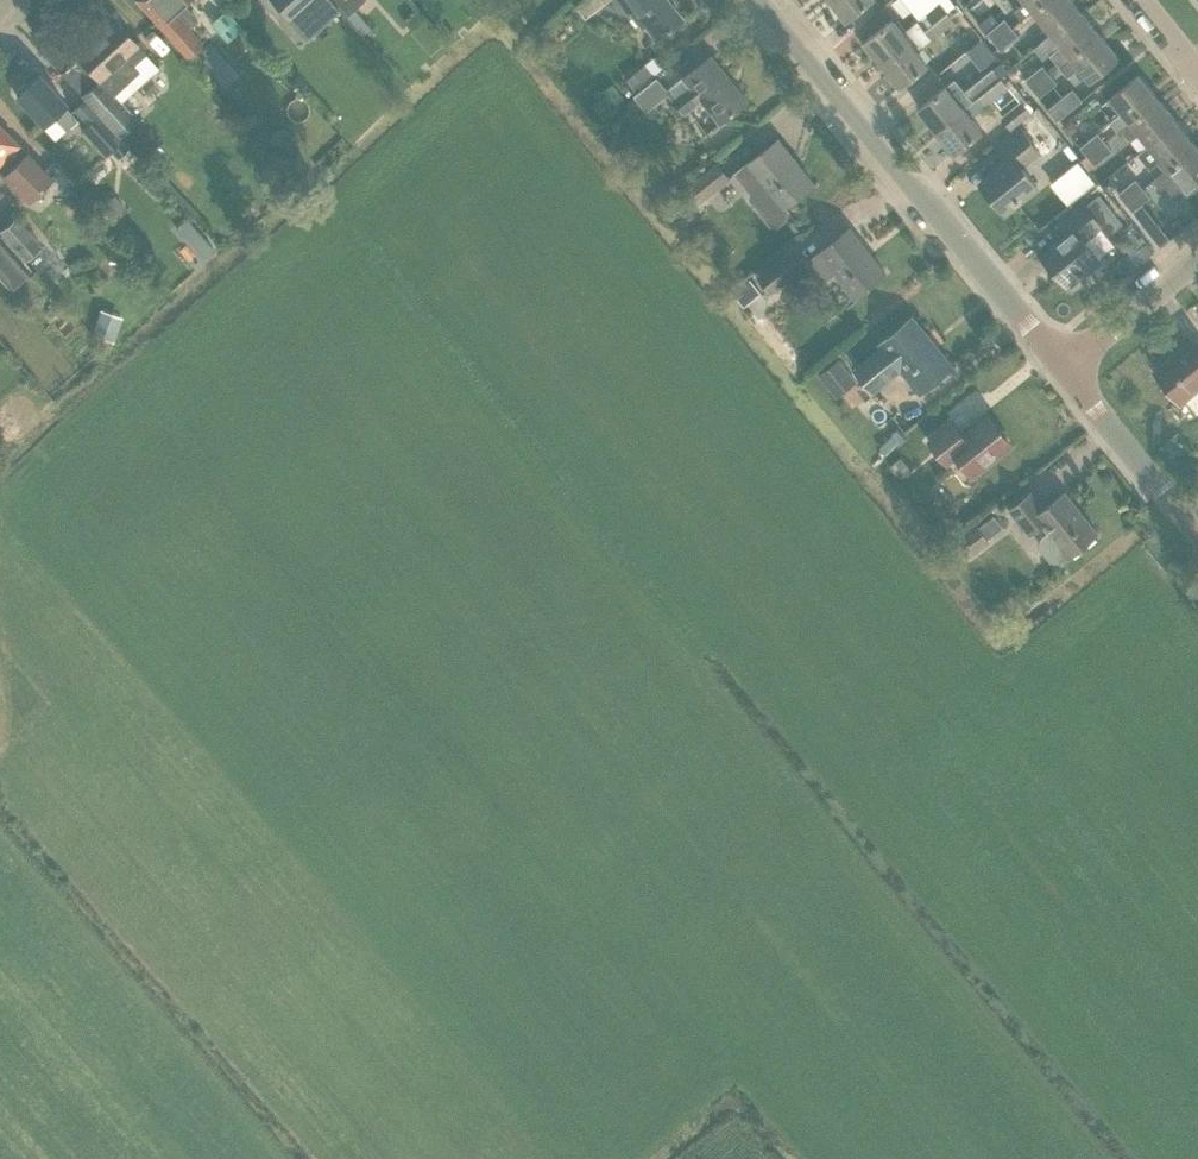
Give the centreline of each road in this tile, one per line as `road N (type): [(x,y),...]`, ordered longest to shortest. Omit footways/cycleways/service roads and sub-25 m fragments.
road 1 (tertiary): [(1064,365),(759,0)]
road 2 (tertiary): [(1197,533),(1064,365)]
road 3 (unclassified): [(1064,365),(1197,258)]

